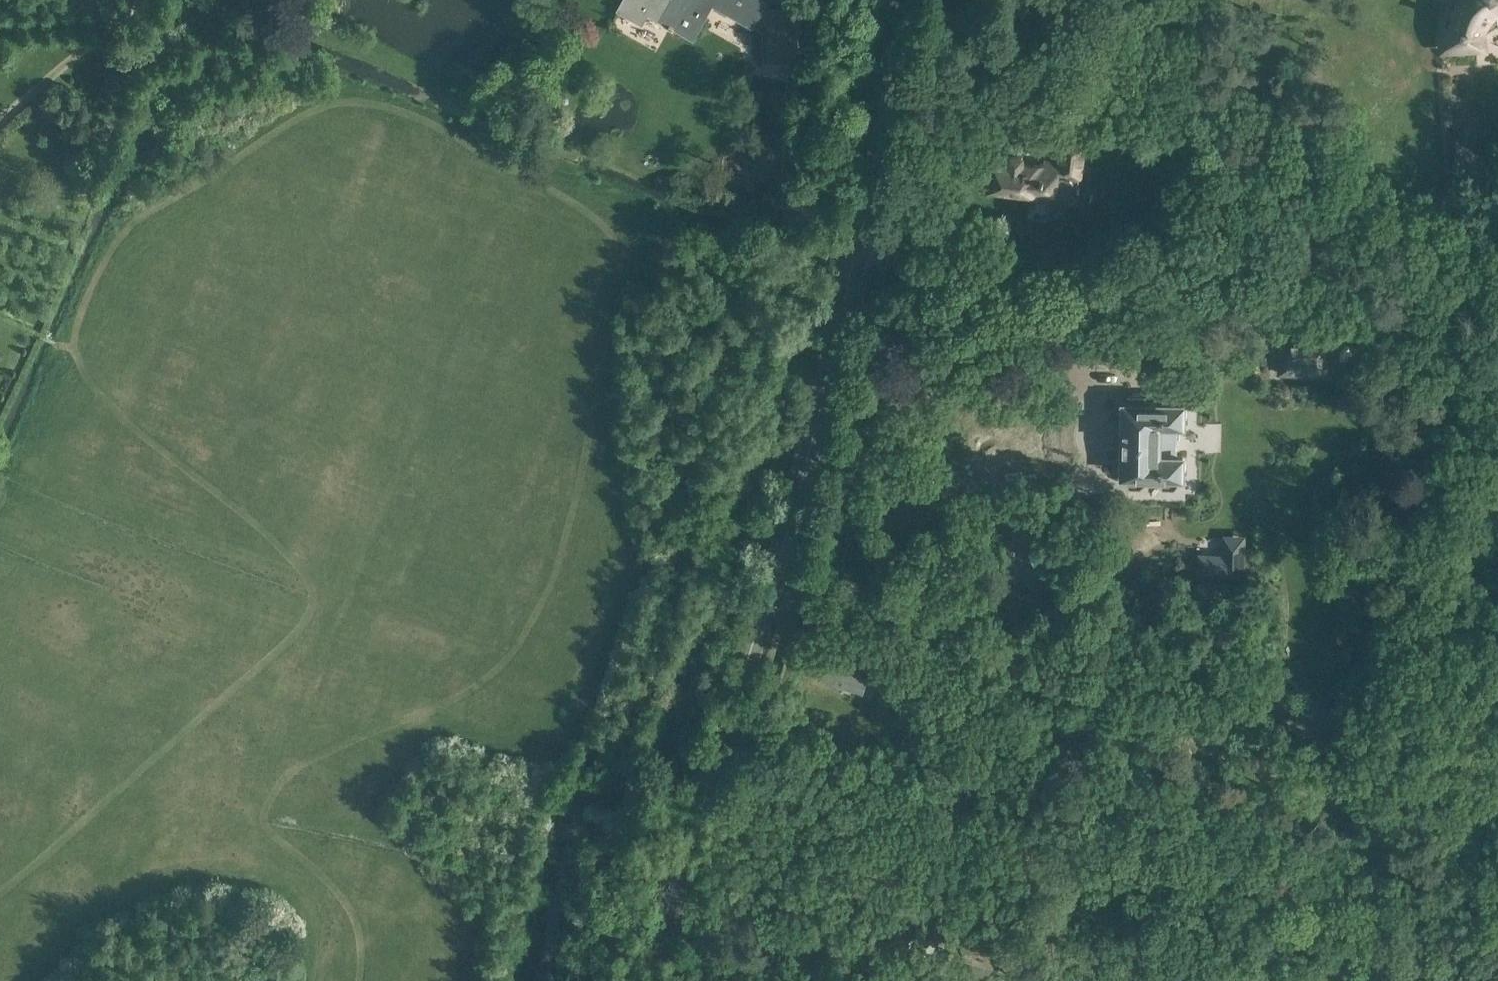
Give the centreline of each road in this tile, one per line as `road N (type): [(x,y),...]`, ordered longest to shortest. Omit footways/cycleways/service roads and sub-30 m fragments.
road 1 (secondary): [(644,980),(784,544),(906,0)]

